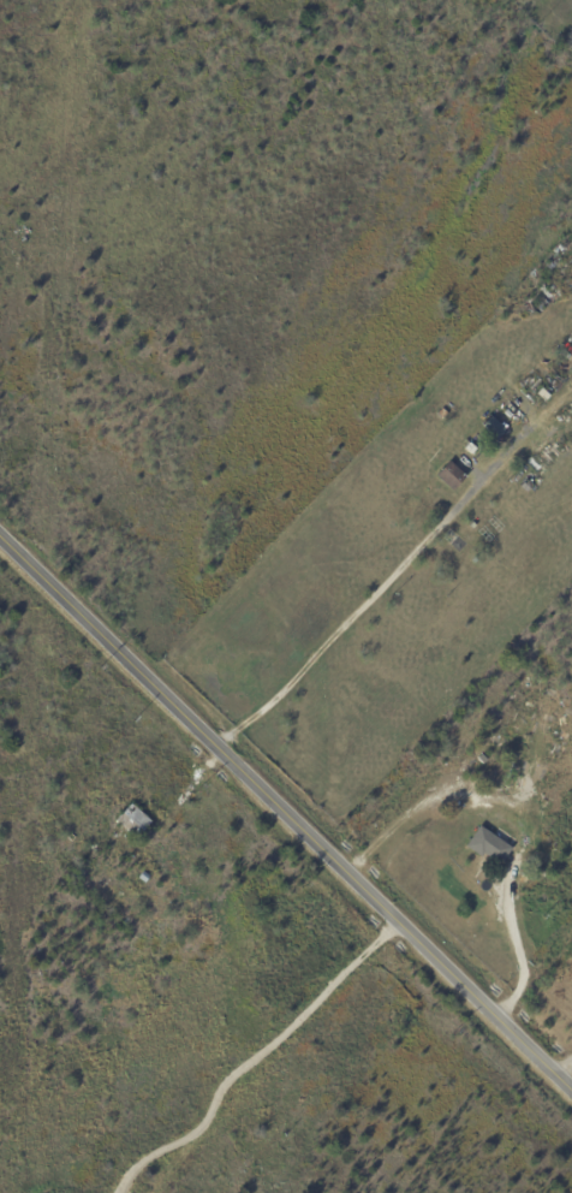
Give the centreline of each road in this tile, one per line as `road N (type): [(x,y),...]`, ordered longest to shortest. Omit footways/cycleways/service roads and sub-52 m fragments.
road 1 (residential): [(0,542),(571,1089)]

